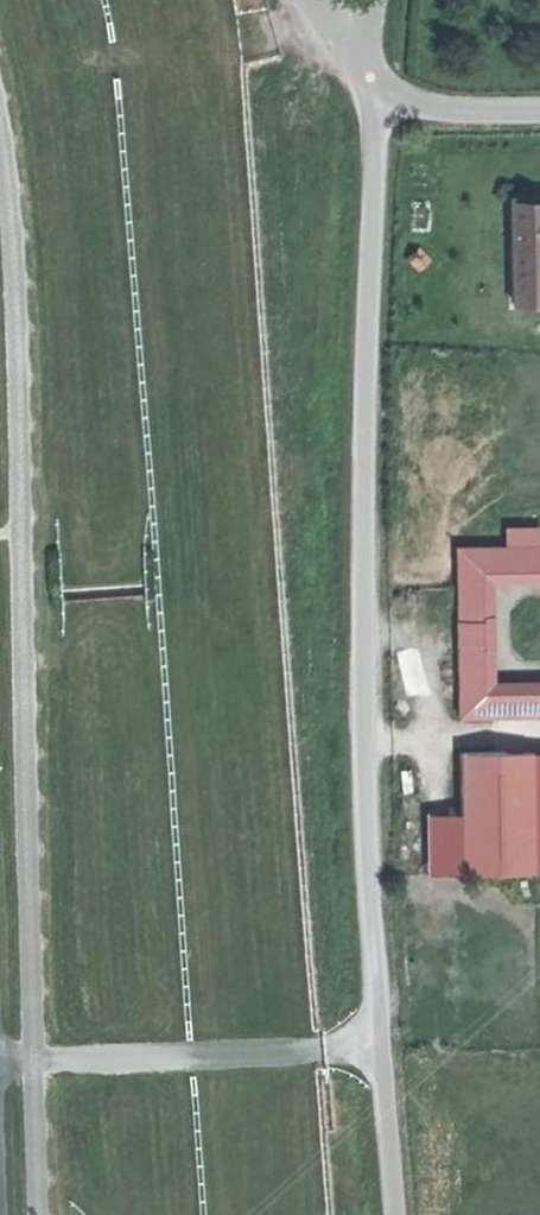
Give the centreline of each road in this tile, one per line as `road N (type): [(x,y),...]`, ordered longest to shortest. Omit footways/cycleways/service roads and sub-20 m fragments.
road 1 (unclassified): [(360,55),(392,93),(439,108),(539,104)]

